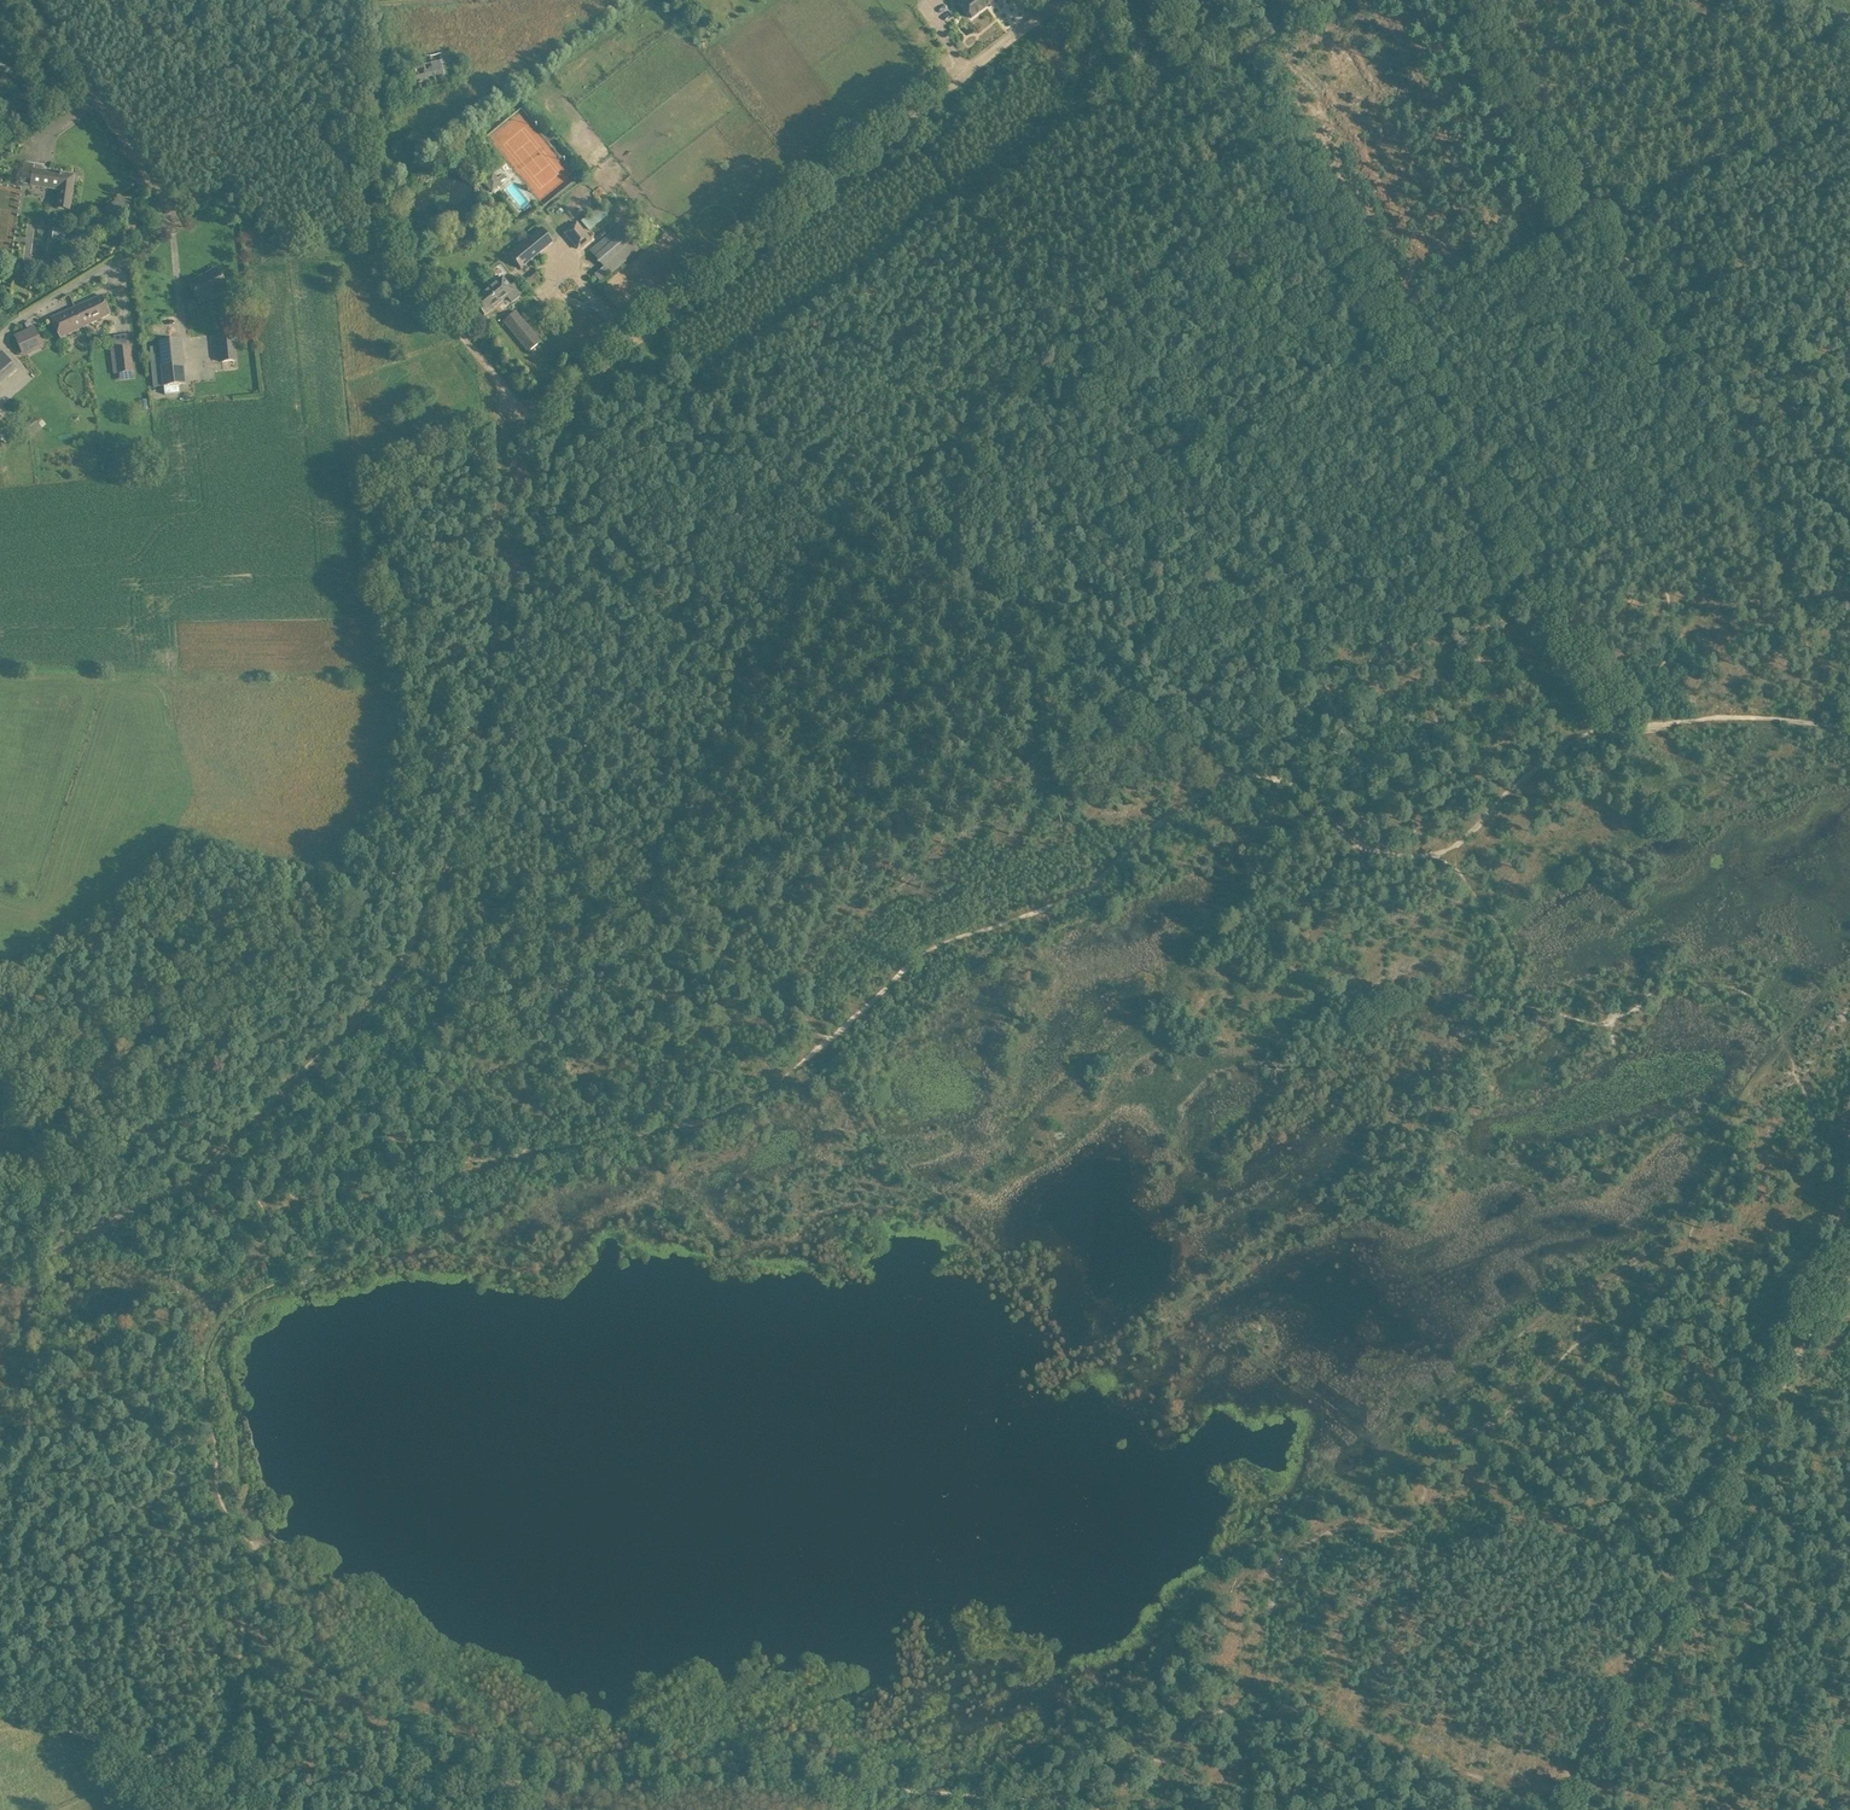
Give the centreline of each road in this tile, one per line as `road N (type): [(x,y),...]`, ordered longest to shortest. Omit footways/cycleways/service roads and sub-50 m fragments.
road 1 (track): [(99,1233),(220,1160),(297,1093),(419,933),(472,820),(483,773),(501,493)]
road 2 (track): [(1581,211),(1398,334),(1173,461),(989,598)]
road 3 (track): [(1849,1218),(1571,1809)]
road 4 (track): [(1065,1809),(699,1781),(431,1772)]
road 5 (track): [(510,423),(495,377),(375,233),(303,128),(94,0)]
road 6 (track): [(431,1772),(167,1760),(0,1701)]
road 7 (track): [(1048,641),(711,400)]
road 8 (track): [(1412,366),(1266,115),(1188,75)]
road 9 (track): [(638,339),(928,109)]
road 10 (unclassified): [(154,182),(33,0)]
road 11 (track): [(1621,726),(1517,552)]
road 12 (track): [(1228,778),(1085,665)]
road 13 (track): [(1849,1634),(1685,1568)]
road 14 (track): [(928,109),(1062,0)]
road 15 (track): [(510,423),(563,399),(638,339)]
road 16 (track): [(1472,474),(1412,366)]

